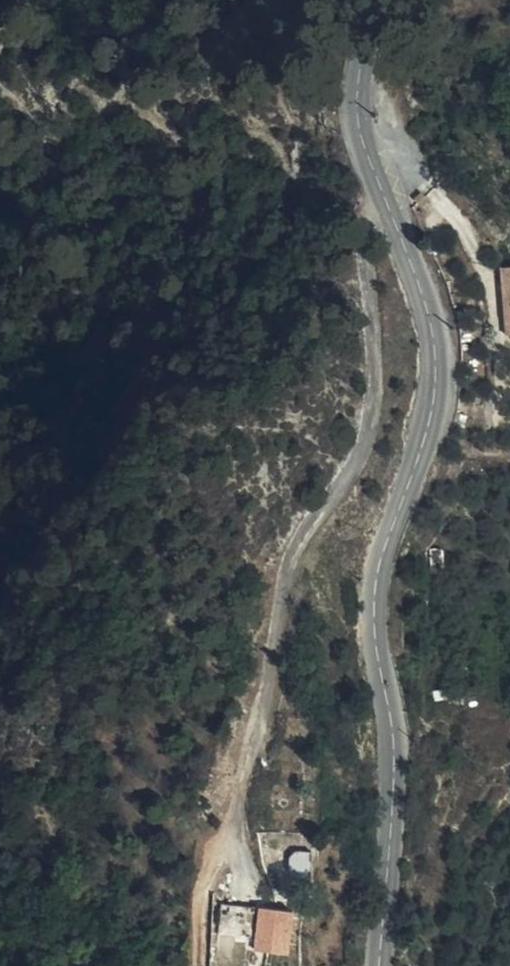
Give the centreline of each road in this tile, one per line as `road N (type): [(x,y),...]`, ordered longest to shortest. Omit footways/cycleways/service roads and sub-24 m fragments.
road 1 (tertiary): [(401,0),(368,58),(360,120),(429,317),(437,366),(433,424),(387,546),(375,606),(392,724),(384,965)]

